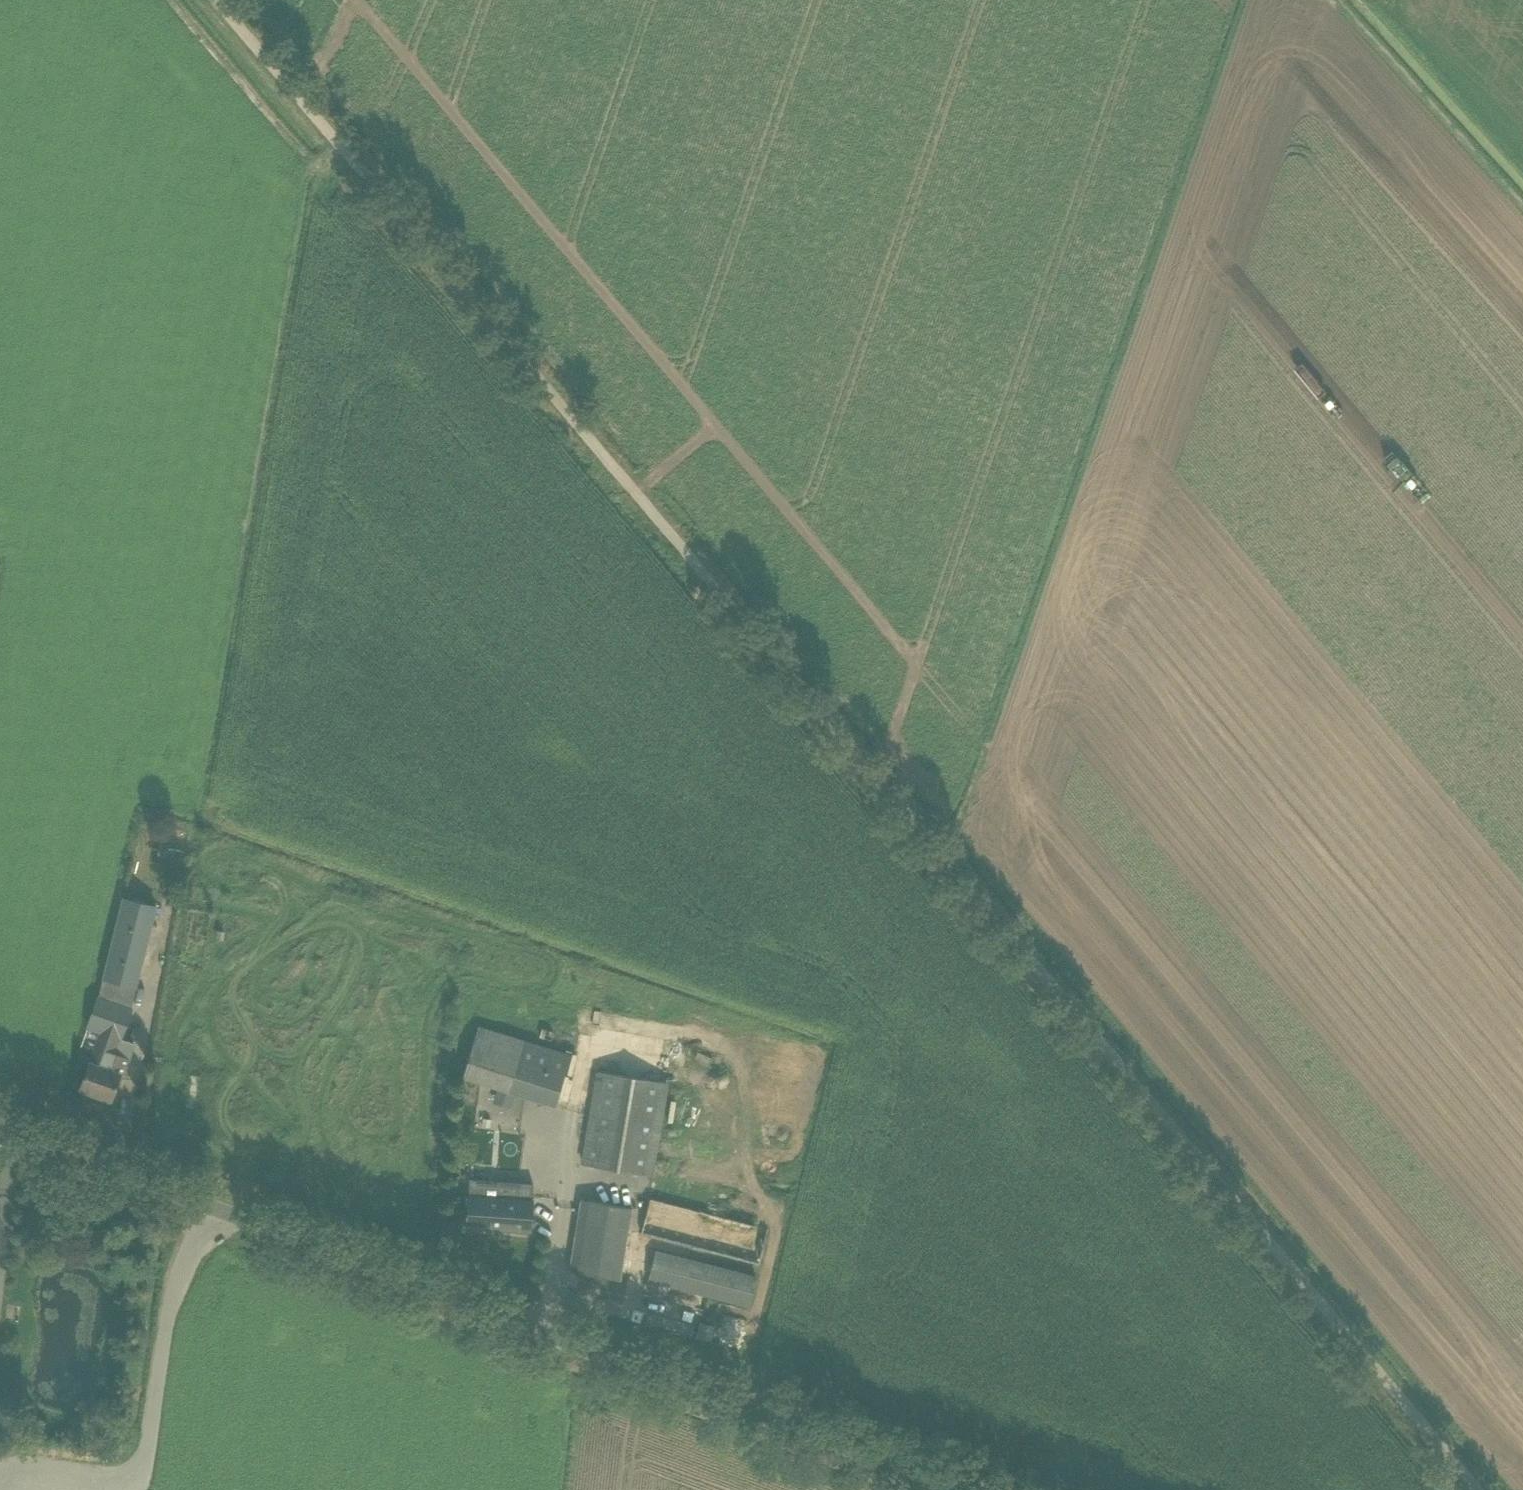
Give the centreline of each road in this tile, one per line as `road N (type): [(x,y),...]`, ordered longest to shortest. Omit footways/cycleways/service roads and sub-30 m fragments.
road 1 (track): [(617,472),(1474,1489)]
road 2 (unclassified): [(940,1489),(0,1137)]
road 3 (track): [(214,0),(617,472)]

